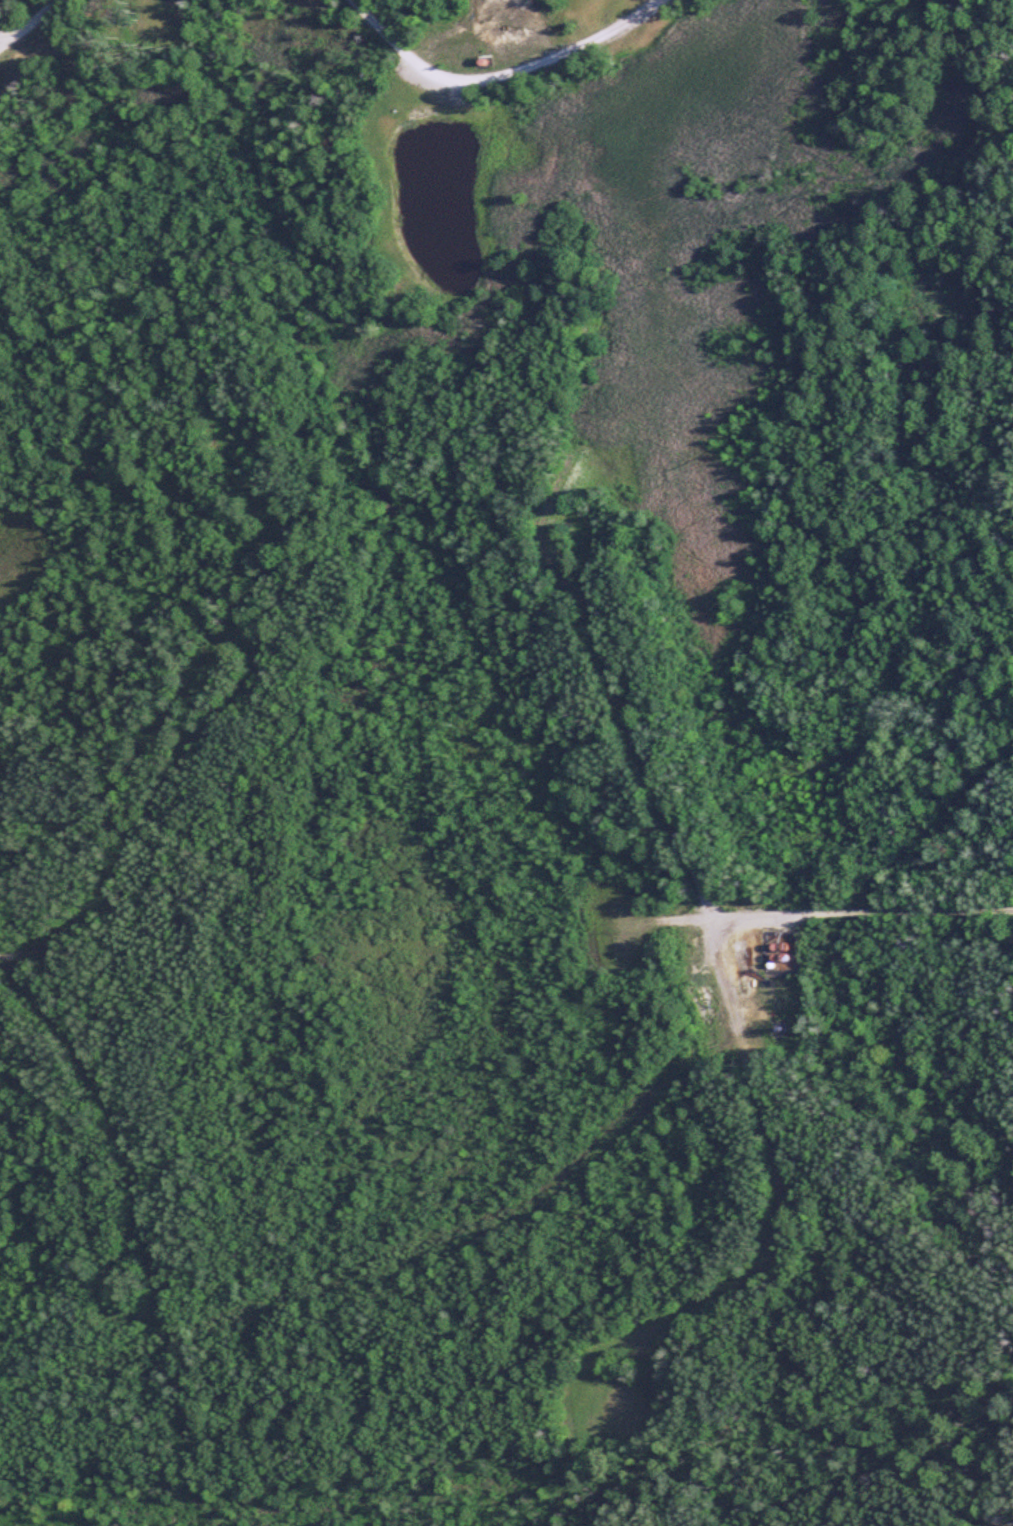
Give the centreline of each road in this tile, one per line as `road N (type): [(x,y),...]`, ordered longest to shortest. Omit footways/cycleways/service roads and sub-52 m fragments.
road 1 (track): [(657,0),(608,40),(488,81),(413,63),(351,0)]

